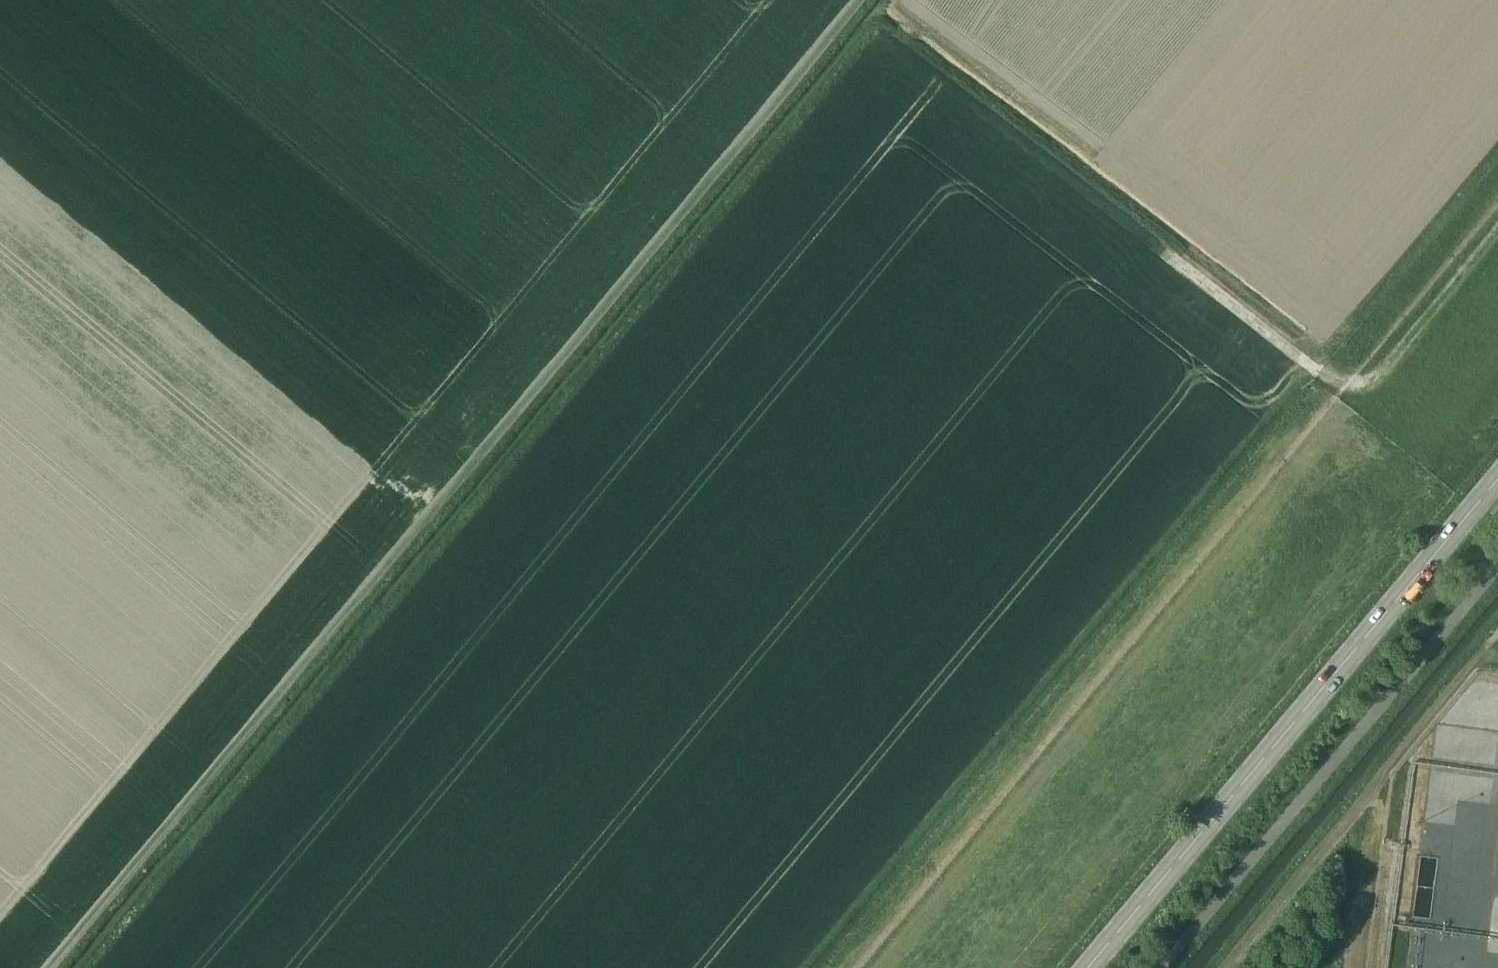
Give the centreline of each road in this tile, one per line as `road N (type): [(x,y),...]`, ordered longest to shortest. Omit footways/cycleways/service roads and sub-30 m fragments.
road 1 (secondary): [(1086,967),(1497,477)]
road 2 (track): [(1497,228),(1426,330),(1371,387),(1349,389),(1323,376),(1160,260)]

